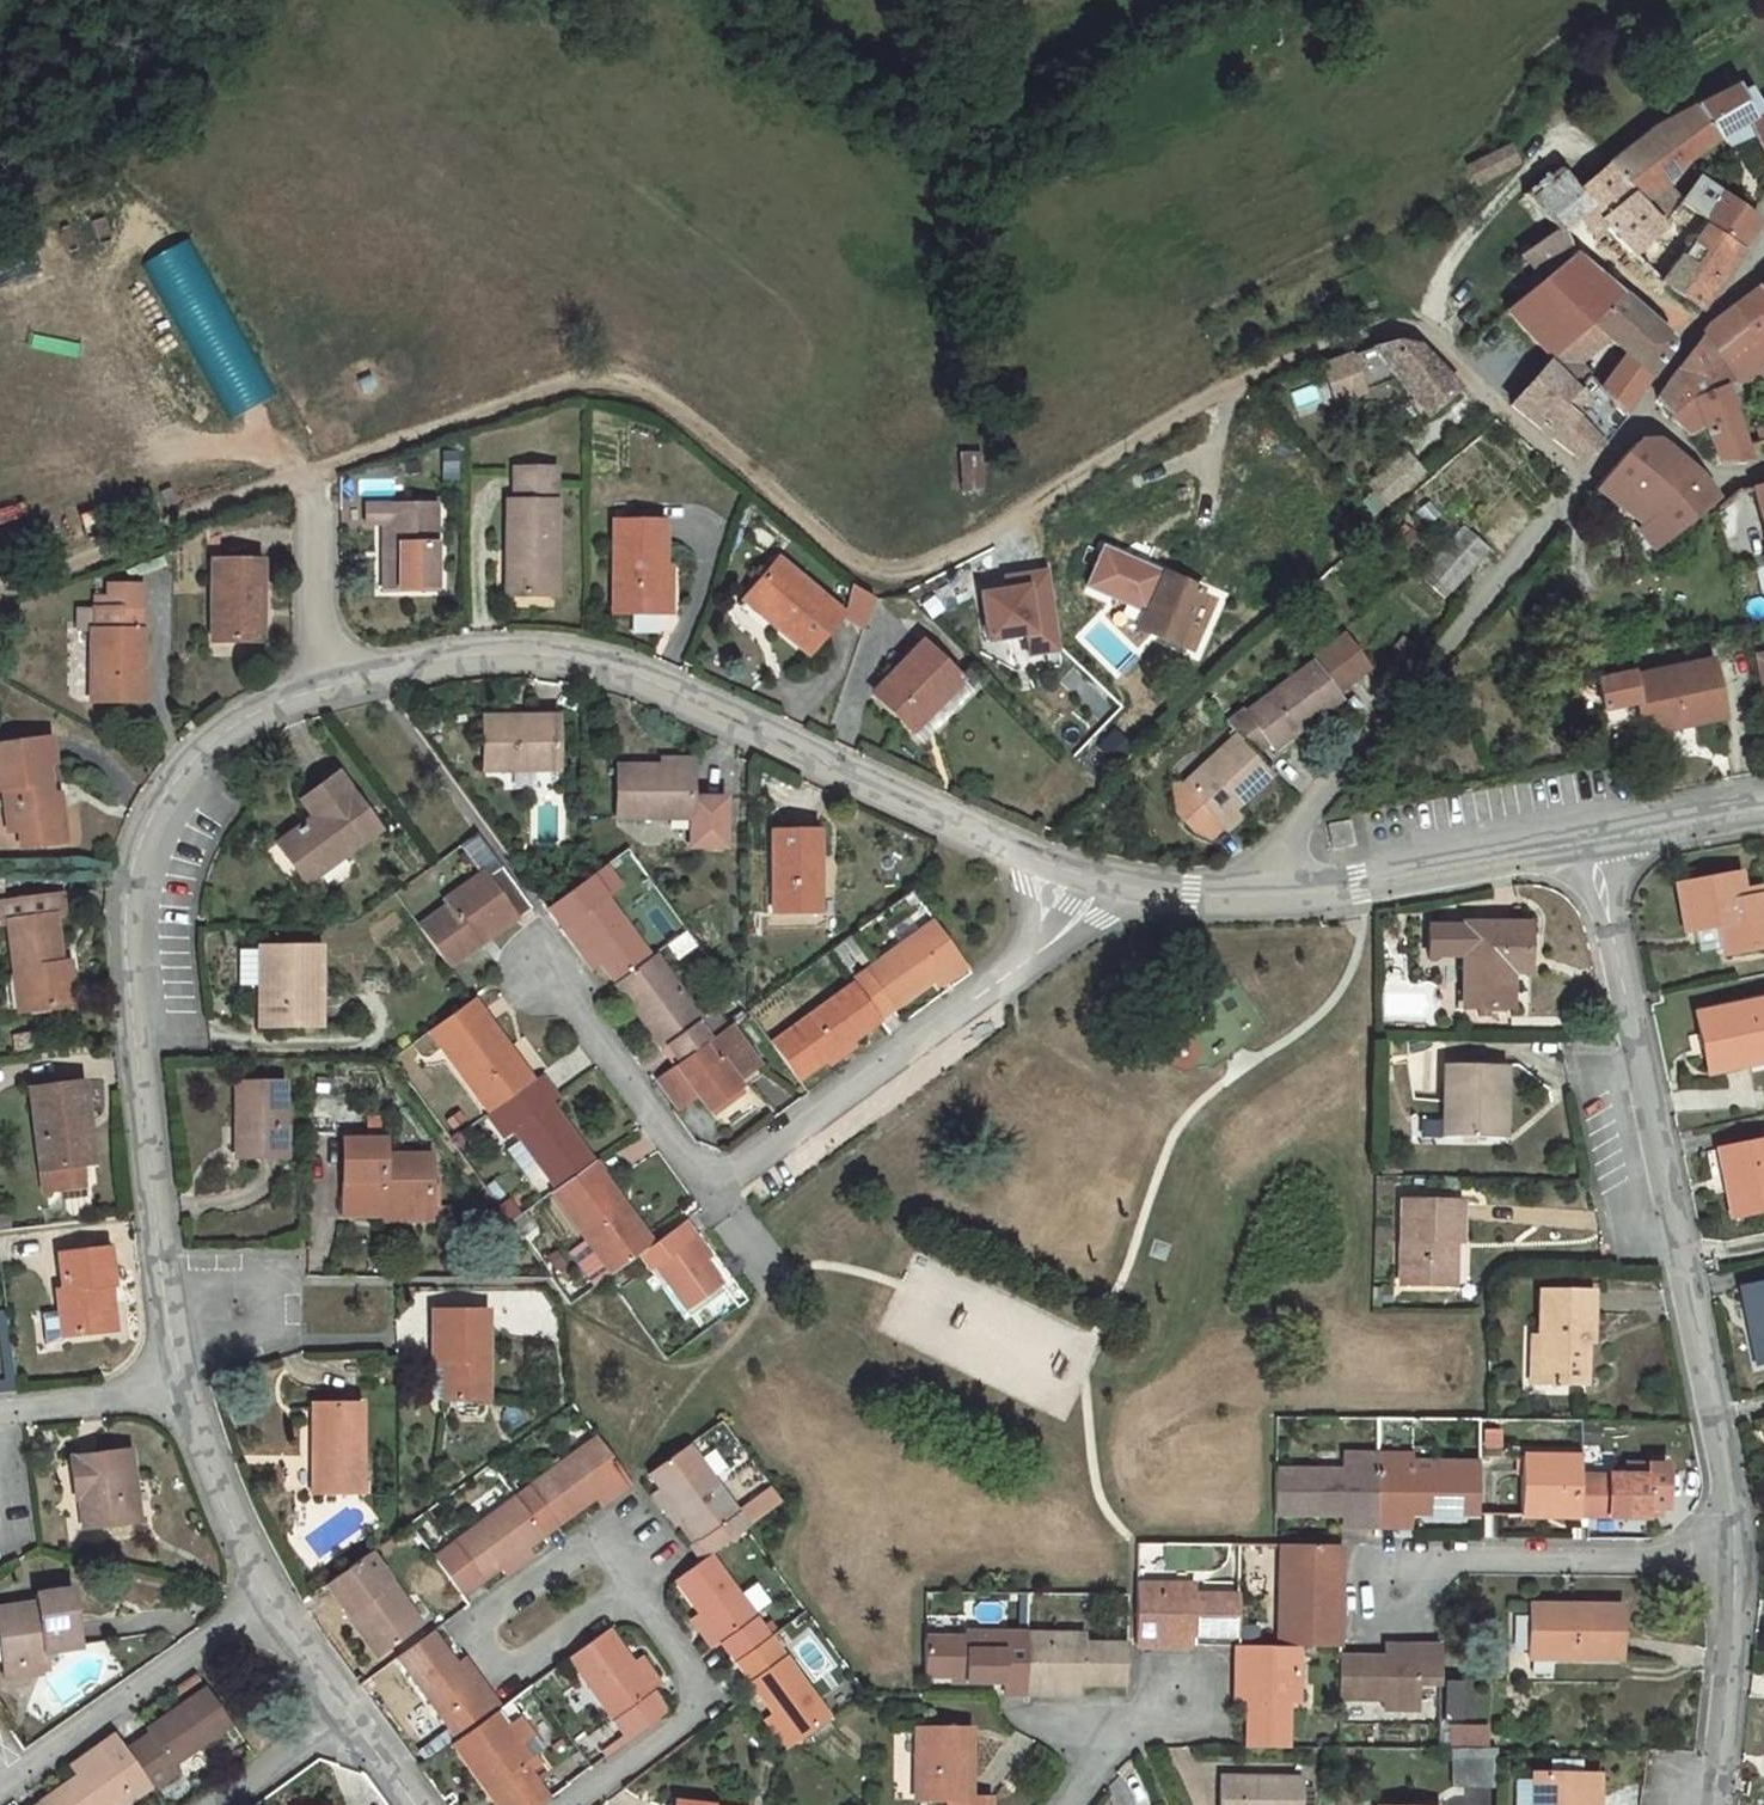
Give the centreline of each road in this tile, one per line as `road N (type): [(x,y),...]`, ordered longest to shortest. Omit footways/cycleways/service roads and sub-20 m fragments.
road 1 (residential): [(1114,892),(619,668),(535,651),(454,656),(259,710),(185,764),(146,840),(131,925),(176,1369)]
road 2 (track): [(1015,519),(914,572),(867,567),(650,395),(615,381),(560,386),(462,419),(0,587)]
road 3 (residential): [(1114,892),(726,1175),(694,1171),(542,967)]
road 4 (residential): [(1733,1557),(1726,1485),(1594,840)]
road 5 (residential): [(1583,480),(1523,432),(1431,332),(1393,323),(1284,359),(1015,519)]
road 6 (unclassified): [(1583,480),(1240,896)]
road 7 (residential): [(1594,840),(1240,896)]
road 8 (residential): [(1733,1557),(1462,1560),(1394,1595)]
road 9 (residential): [(265,1593),(0,1783)]
road 10 (residential): [(567,1804),(713,1696),(636,1587)]
road 11 (residential): [(636,1587),(601,1536),(482,1619),(481,1644),(492,1659),(517,1667)]
road 12 (residential): [(1714,1804),(1733,1557)]
road 13 (track): [(1574,147),(1553,148),(1481,221),(1443,278),(1431,332)]
road 14 (unclassified): [(1763,225),(1637,410)]
road 15 (residential): [(181,1389),(265,1593)]
road 16 (residential): [(176,1369),(299,1344),(391,1338)]
road 17 (residential): [(181,1389),(0,1410)]
road 18 (residential): [(1763,807),(1594,840)]
road 19 (unclassified): [(215,1804),(348,1713)]
road 20 (residential): [(1064,1804),(1108,1743),(1178,1696)]
road 21 (unclassified): [(1637,410),(1719,479),(1763,471)]
road 22 (residential): [(265,1593),(348,1713)]
road 23 (residential): [(517,1667),(636,1587)]
road 24 (residential): [(1240,896),(1114,892)]

